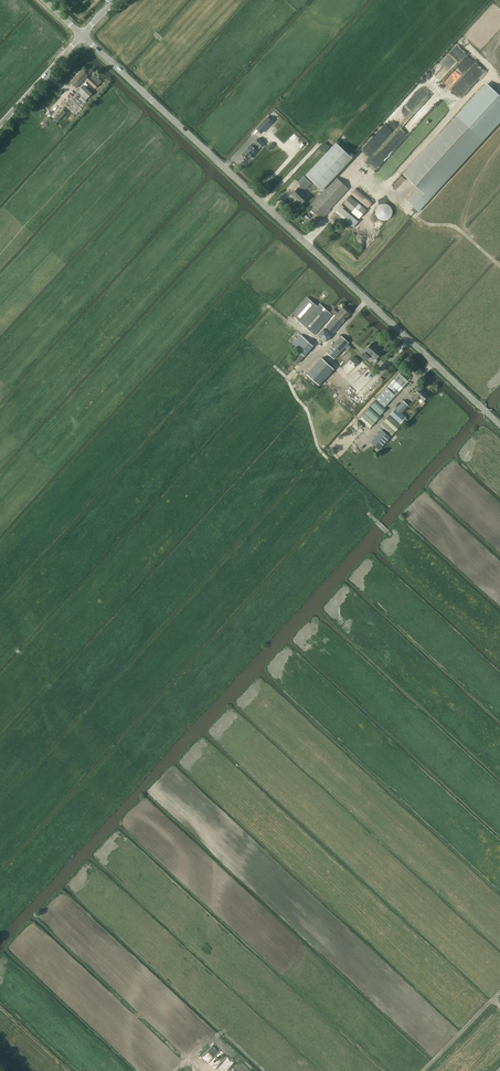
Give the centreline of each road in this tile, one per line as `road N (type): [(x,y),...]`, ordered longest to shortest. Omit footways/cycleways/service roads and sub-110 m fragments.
road 1 (unclassified): [(499,424),(83,35)]
road 2 (track): [(319,348),(288,378),(319,449),(365,496),(372,515),(499,639)]
road 3 (track): [(499,268),(453,226),(425,224),(364,176),(304,243)]
road 4 (unclassified): [(0,123),(83,35)]

